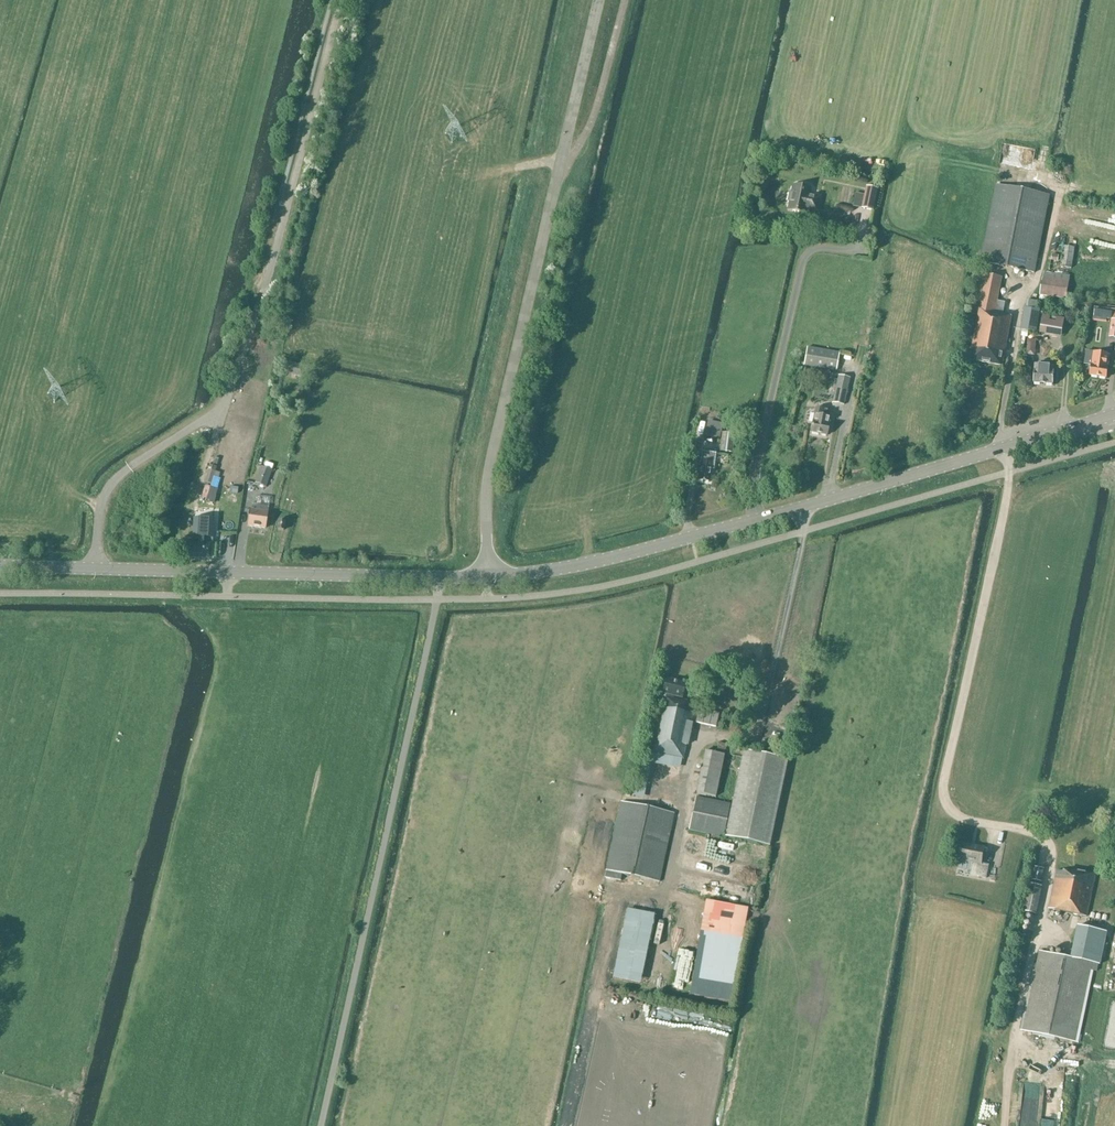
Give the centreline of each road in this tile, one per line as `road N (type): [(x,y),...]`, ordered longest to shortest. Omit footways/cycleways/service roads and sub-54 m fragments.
road 1 (tertiary): [(489,578),(561,570),(807,508),(1114,416)]
road 2 (unclassified): [(96,569),(108,489),(224,399),(329,0)]
road 3 (unclassified): [(489,578),(488,473),(598,0)]
road 4 (unclassified): [(320,1125),(442,579)]
road 5 (track): [(1050,867),(1048,845),(1028,833),(951,815),(942,786),(1007,490),(1005,449)]
road 6 (tertiary): [(96,569),(442,579)]

